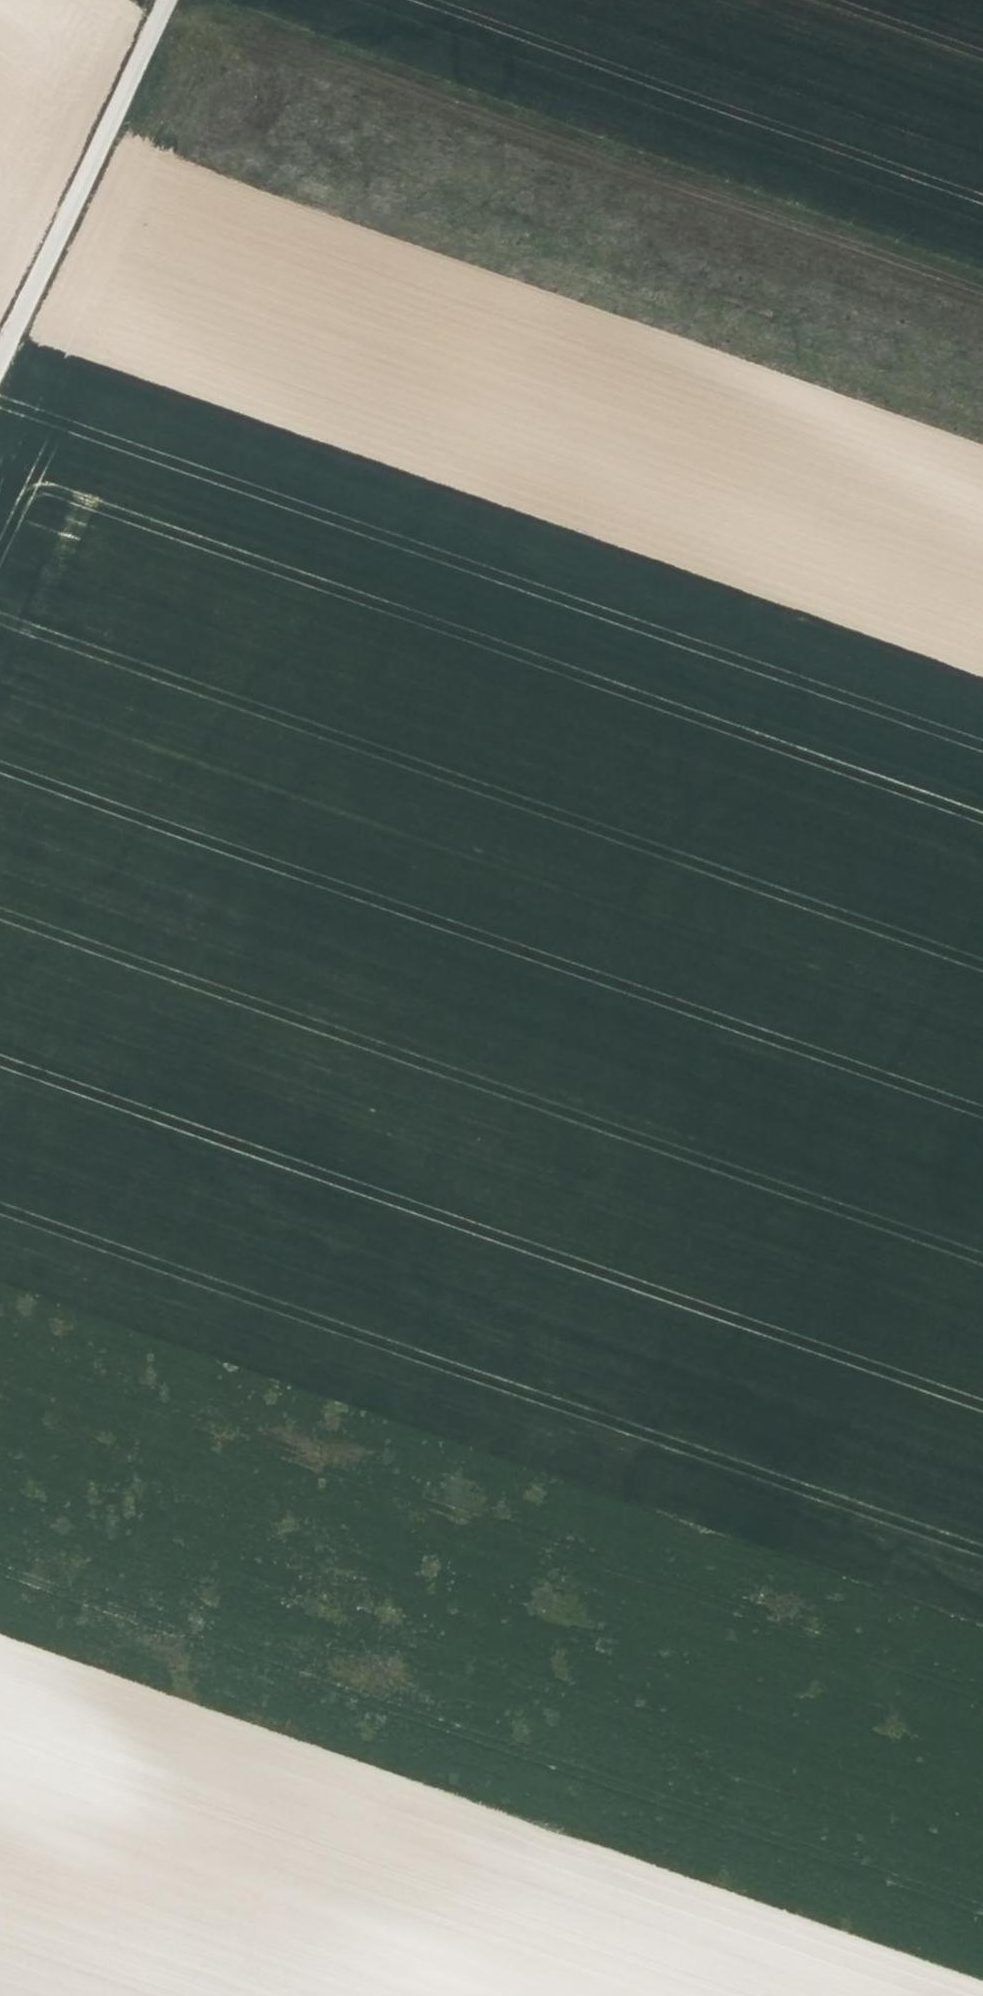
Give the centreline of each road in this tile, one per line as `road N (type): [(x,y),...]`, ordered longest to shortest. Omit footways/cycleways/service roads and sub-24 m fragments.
road 1 (unclassified): [(167,0),(0,354)]

